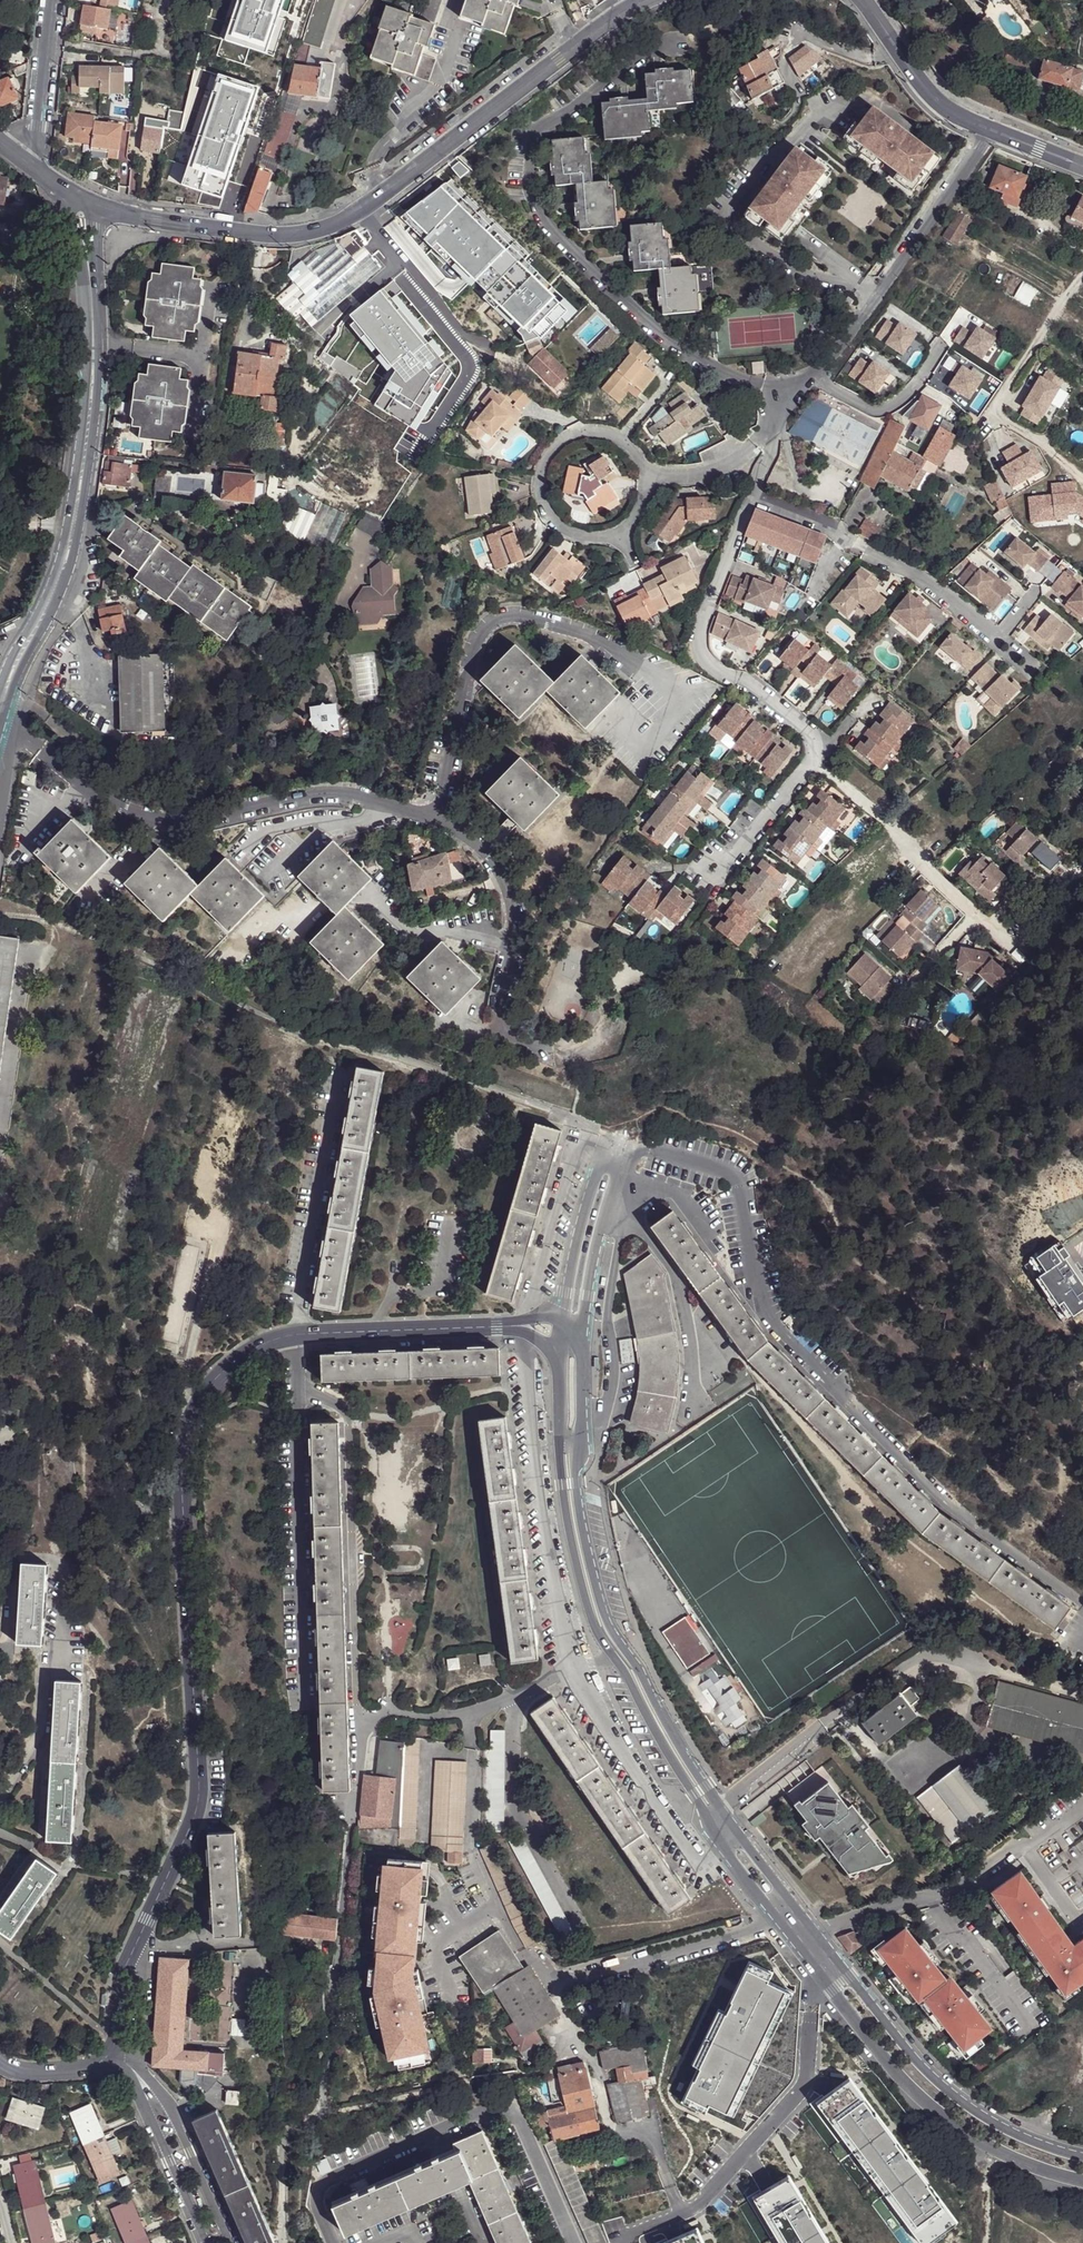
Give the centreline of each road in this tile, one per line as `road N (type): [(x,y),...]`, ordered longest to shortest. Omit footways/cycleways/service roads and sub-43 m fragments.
road 1 (residential): [(560,1357),(570,1536),(595,1628),(710,1830),(899,2078),(986,2146),(1082,2182)]
road 2 (residential): [(1082,2157),(1001,2126),(918,2061),(698,1777),(607,1624),(597,1591),(574,1474),(584,1454),(583,1330)]
road 3 (residential): [(120,2032),(123,1974),(181,1855),(200,1790),(183,1564),(184,1441),(196,1397),(236,1356),(277,1336),(509,1327)]
road 4 (unclassified): [(990,130),(826,371),(787,396),(702,625),(707,661),(808,731),(818,751),(816,764),(740,855)]
road 5 (tertiary): [(108,208),(268,236),(342,223),(647,0)]
road 6 (tertiary): [(0,737),(81,532),(100,350),(95,252),(108,208)]
road 7 (tertiary): [(44,174),(77,255),(83,348),(54,567),(0,686)]
road 8 (residential): [(583,1330),(599,1234),(623,1157),(603,1150),(564,1319)]
road 9 (residential): [(231,2242),(173,2114),(120,2032)]
road 10 (residential): [(111,2056),(154,2128),(204,2242)]
road 11 (tertiary): [(862,0),(929,92),(990,130)]
road 12 (tertiary): [(34,166),(52,0)]

